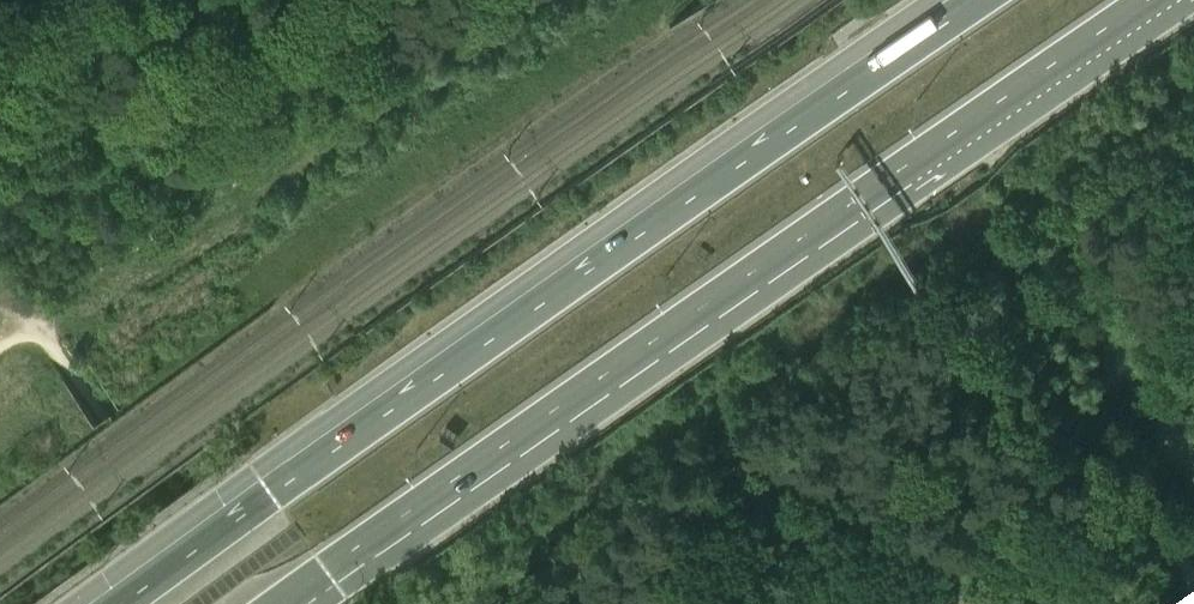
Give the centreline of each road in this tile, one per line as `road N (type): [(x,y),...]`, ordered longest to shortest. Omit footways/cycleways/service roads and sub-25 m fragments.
road 1 (motorway): [(979,0),(113,603)]
road 2 (motorway): [(287,603),(1151,0)]
road 3 (track): [(494,0),(29,317)]
road 4 (residential): [(1193,583),(1158,526),(1106,514),(784,603)]
road 5 (track): [(29,317),(243,603)]

